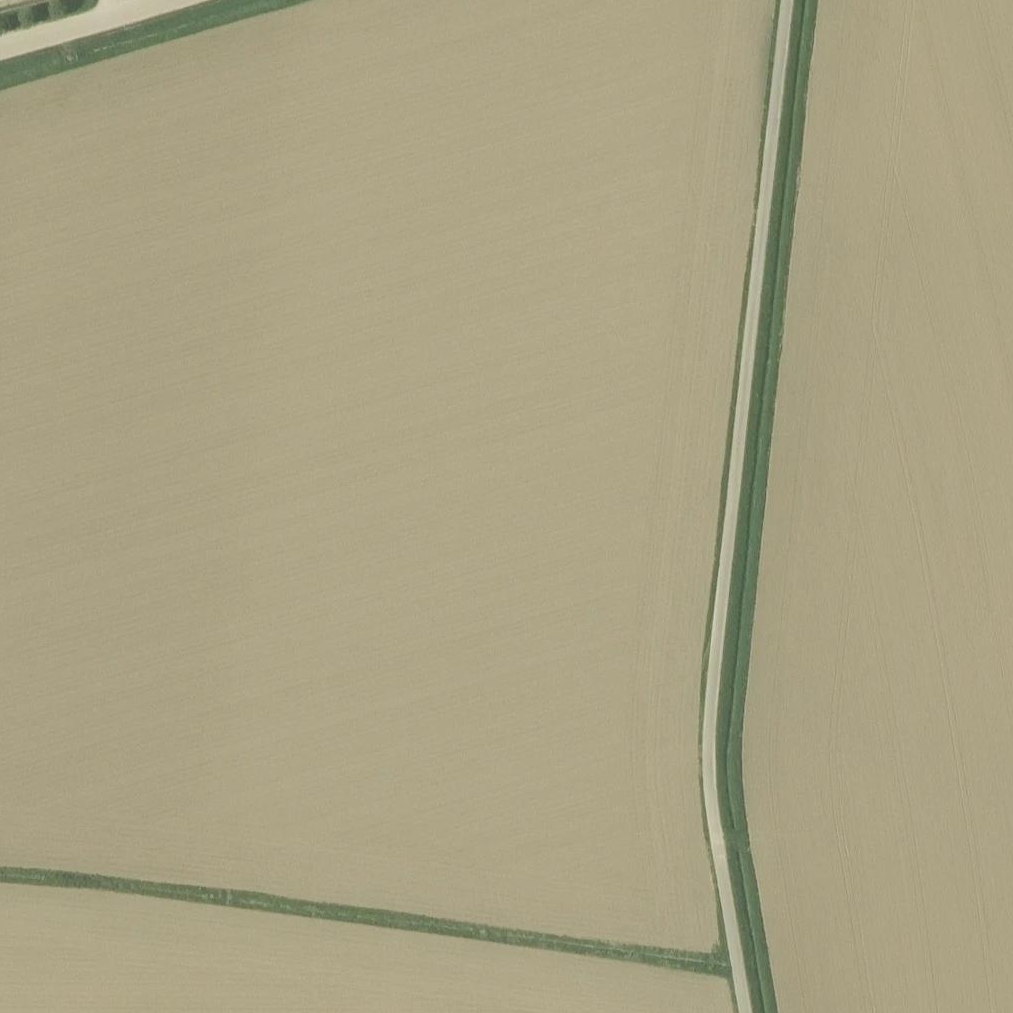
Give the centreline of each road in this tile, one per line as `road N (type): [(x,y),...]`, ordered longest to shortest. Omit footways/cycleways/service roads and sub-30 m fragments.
road 1 (unclassified): [(750,1012),(708,767),(790,0)]
road 2 (unclassified): [(0,51),(179,0)]

